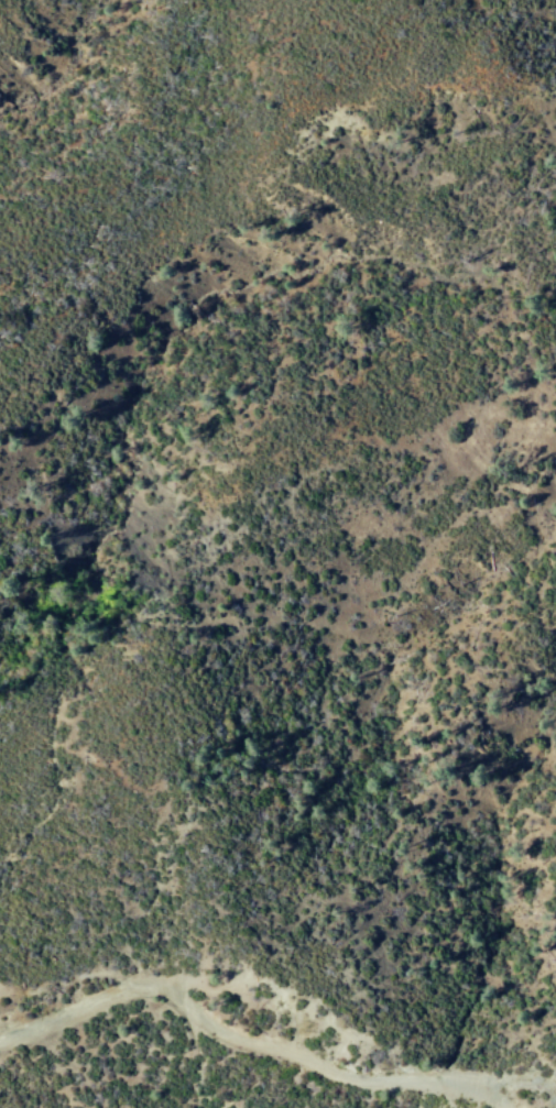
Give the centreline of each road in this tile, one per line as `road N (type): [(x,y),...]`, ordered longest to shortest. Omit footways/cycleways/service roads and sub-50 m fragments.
road 1 (track): [(0,1043),(113,999),(166,996),(231,1035),(342,1074),(464,1088),(510,1107)]

